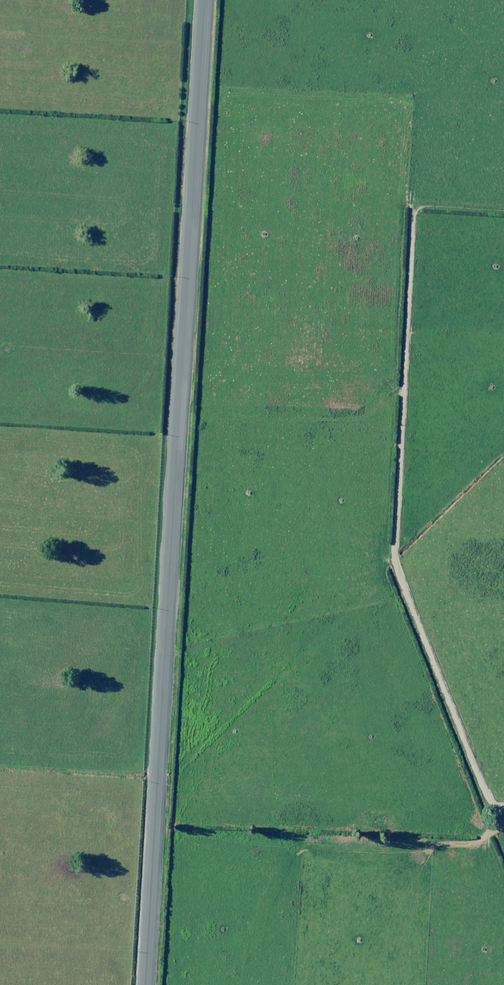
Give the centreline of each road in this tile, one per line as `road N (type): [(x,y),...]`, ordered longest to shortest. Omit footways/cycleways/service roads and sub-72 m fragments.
road 1 (unclassified): [(146,984),(207,0)]
road 2 (track): [(503,810),(488,809),(394,560),(418,216)]

